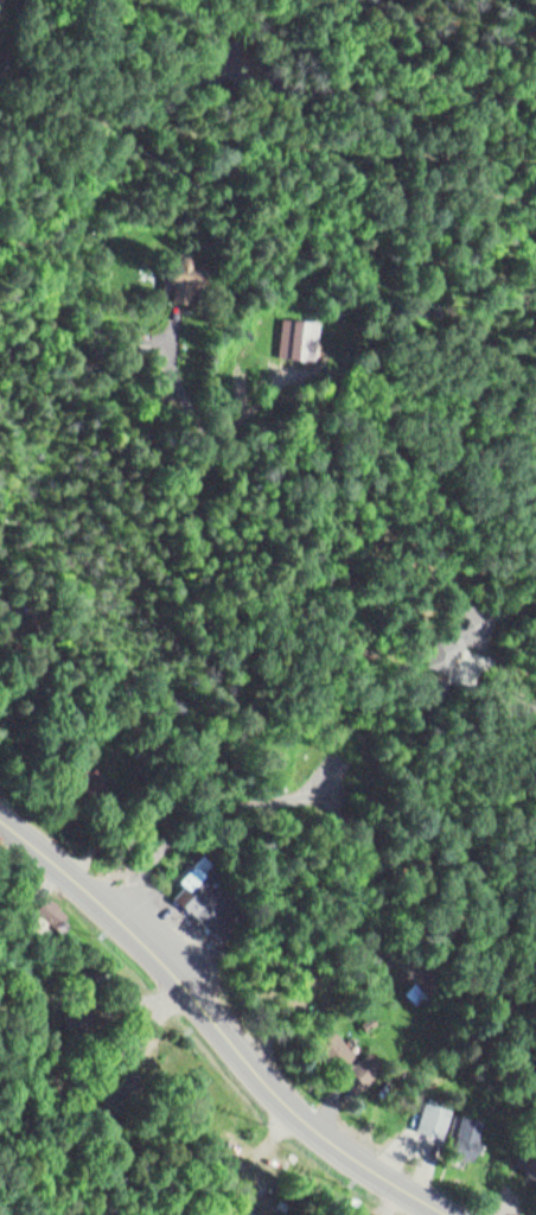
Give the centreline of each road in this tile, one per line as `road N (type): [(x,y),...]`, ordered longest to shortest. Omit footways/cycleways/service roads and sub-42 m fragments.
road 1 (secondary): [(429,1214),(251,1077),(101,908),(0,834)]

